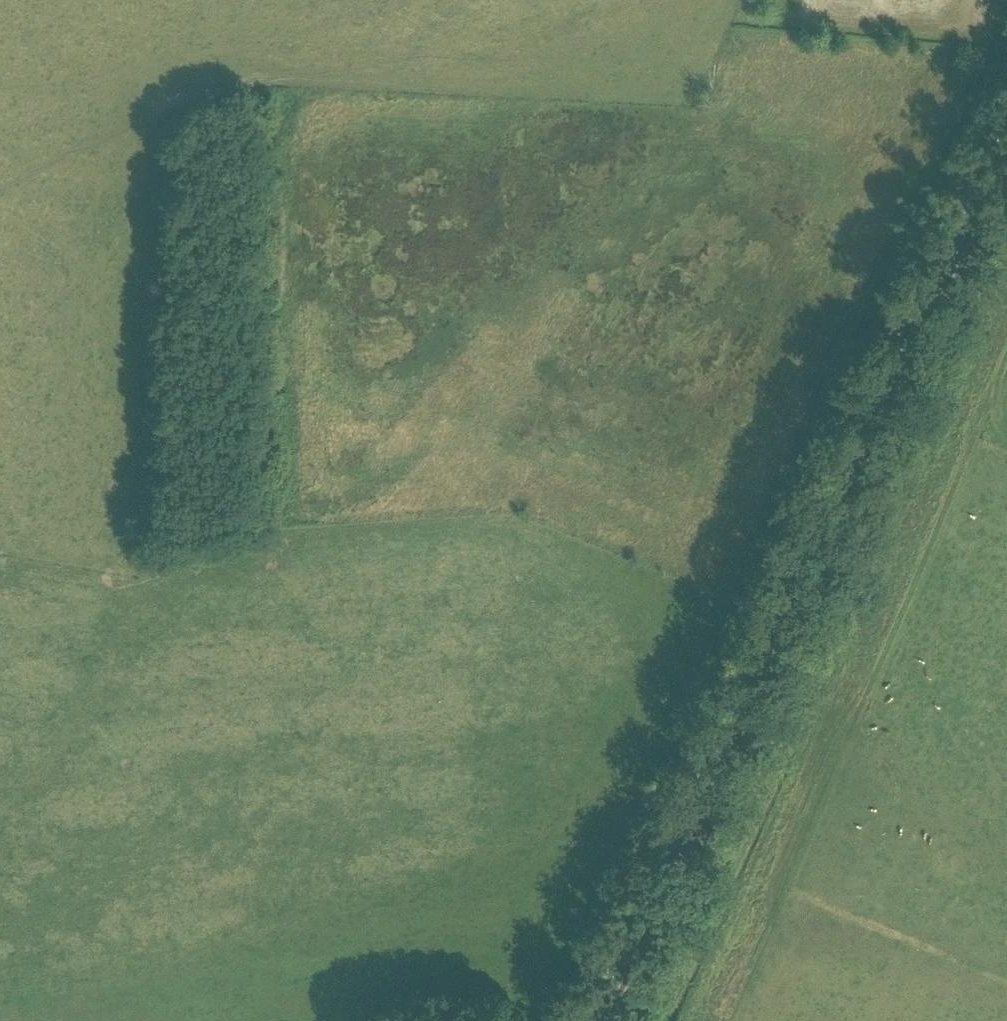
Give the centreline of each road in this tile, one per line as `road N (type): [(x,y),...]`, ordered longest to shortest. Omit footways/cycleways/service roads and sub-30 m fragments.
road 1 (tertiary): [(597,1020),(1006,123)]

